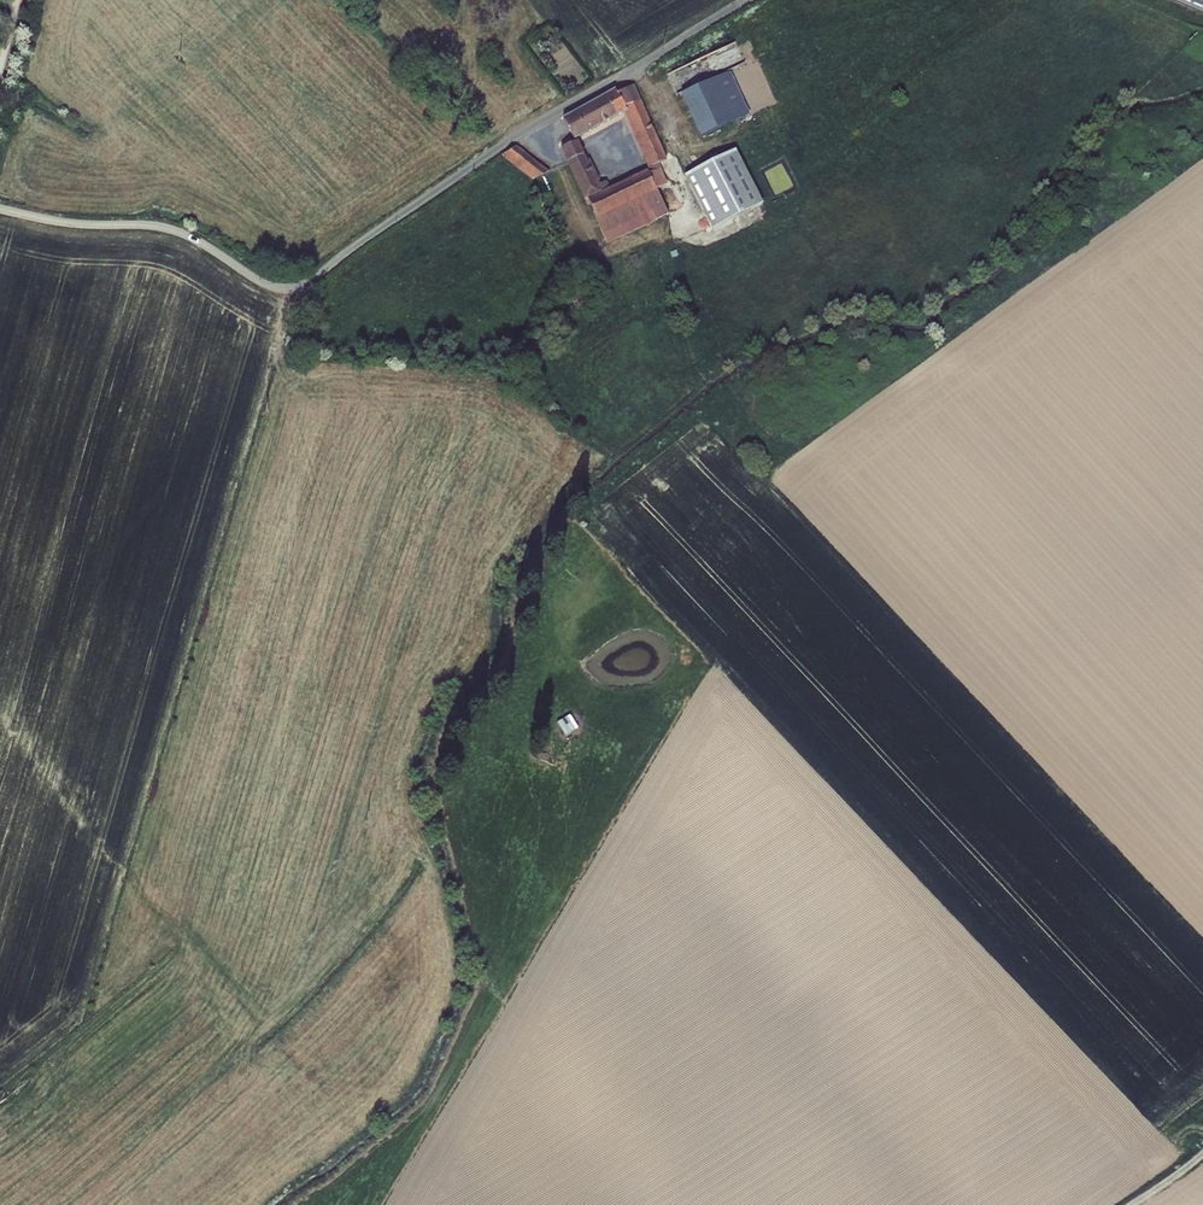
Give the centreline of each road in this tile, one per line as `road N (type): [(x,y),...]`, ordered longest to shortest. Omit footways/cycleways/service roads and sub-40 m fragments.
road 1 (unclassified): [(0,209),(172,229),(265,283),(294,286),(507,142),(747,0)]

